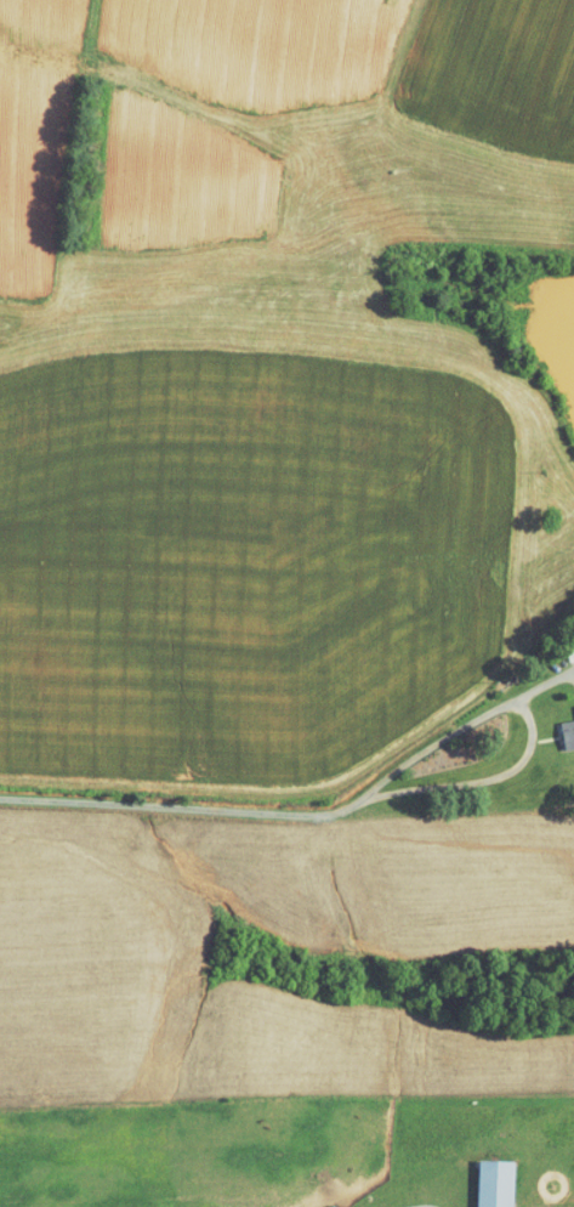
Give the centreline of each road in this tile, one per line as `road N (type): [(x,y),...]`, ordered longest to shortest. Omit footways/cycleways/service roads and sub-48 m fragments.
road 1 (residential): [(176,816),(0,853)]

